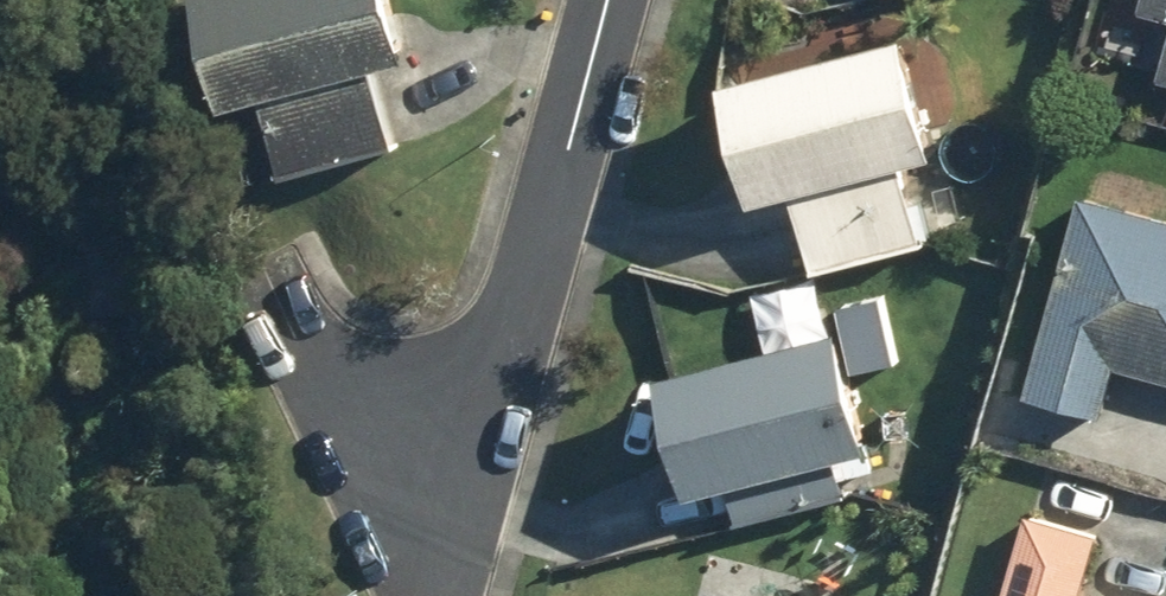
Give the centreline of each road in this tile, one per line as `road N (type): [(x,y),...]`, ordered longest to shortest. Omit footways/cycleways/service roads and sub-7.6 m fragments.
road 1 (residential): [(439,595),(604,0)]
road 2 (residential): [(297,338),(422,595)]

